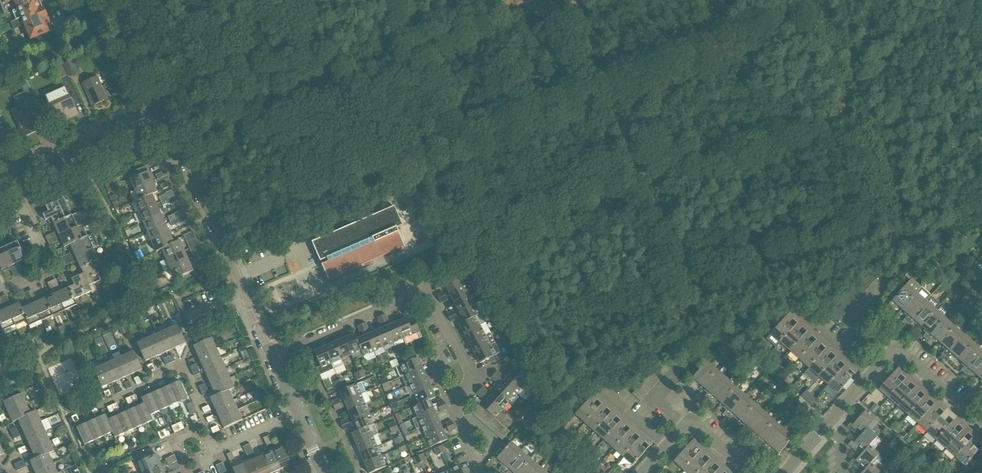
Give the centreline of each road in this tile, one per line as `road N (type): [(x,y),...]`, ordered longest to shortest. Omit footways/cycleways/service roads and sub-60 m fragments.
road 1 (residential): [(480,472),(452,400),(472,378),(426,290),(271,352)]
road 2 (residential): [(271,352),(165,109)]
road 3 (residential): [(204,422),(182,363),(157,382),(65,416)]
road 4 (residential): [(7,180),(165,109)]
road 5 (residential): [(0,287),(24,289),(49,277),(7,180)]
road 6 (residential): [(871,374),(890,354),(905,355),(981,424)]

